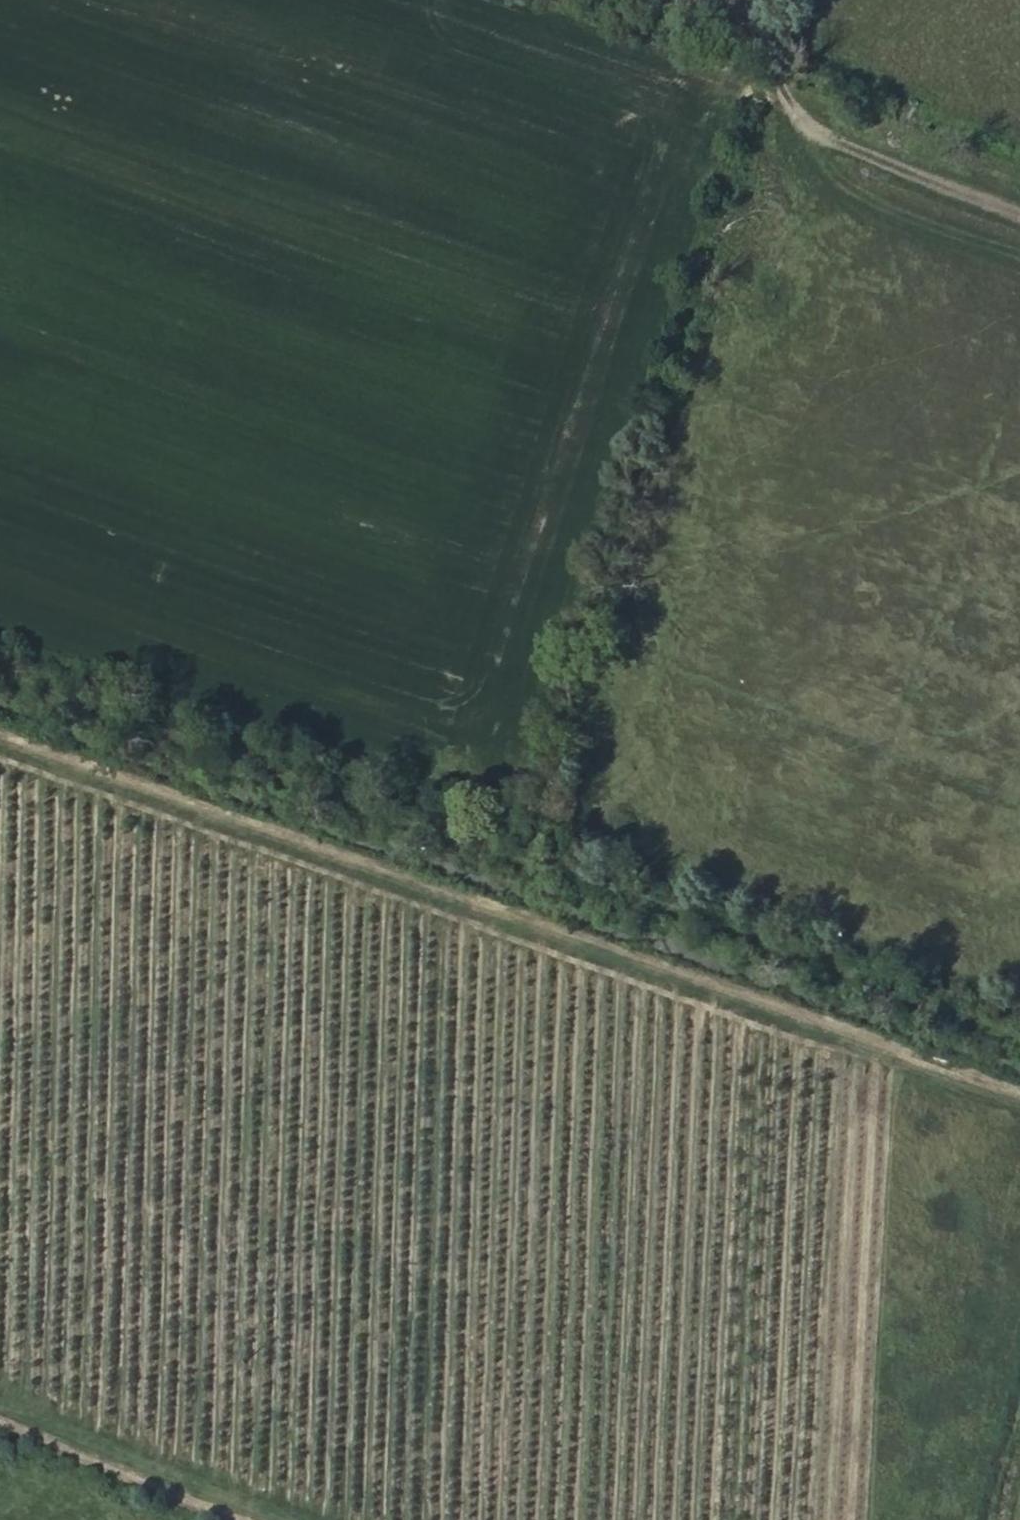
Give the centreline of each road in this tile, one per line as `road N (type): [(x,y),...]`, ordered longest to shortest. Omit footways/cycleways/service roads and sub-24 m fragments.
road 1 (track): [(1019,215),(843,145),(769,68)]
road 2 (track): [(244,1519),(0,1425)]

